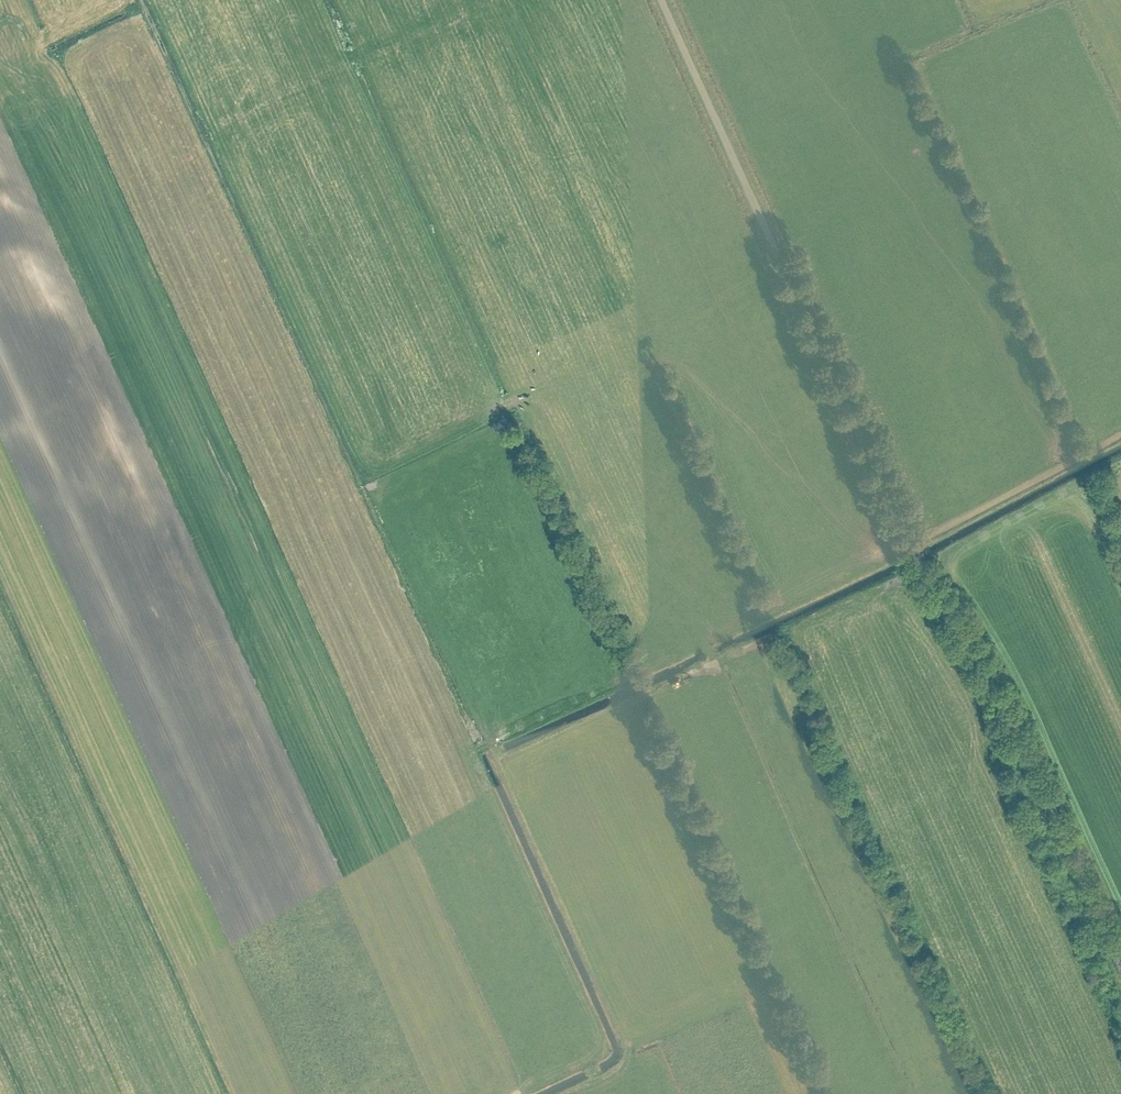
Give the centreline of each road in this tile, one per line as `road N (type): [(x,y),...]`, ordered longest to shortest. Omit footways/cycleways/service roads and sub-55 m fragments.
road 1 (unclassified): [(1120,964),(999,696),(915,555),(660,0)]
road 2 (track): [(911,546),(1120,433)]

